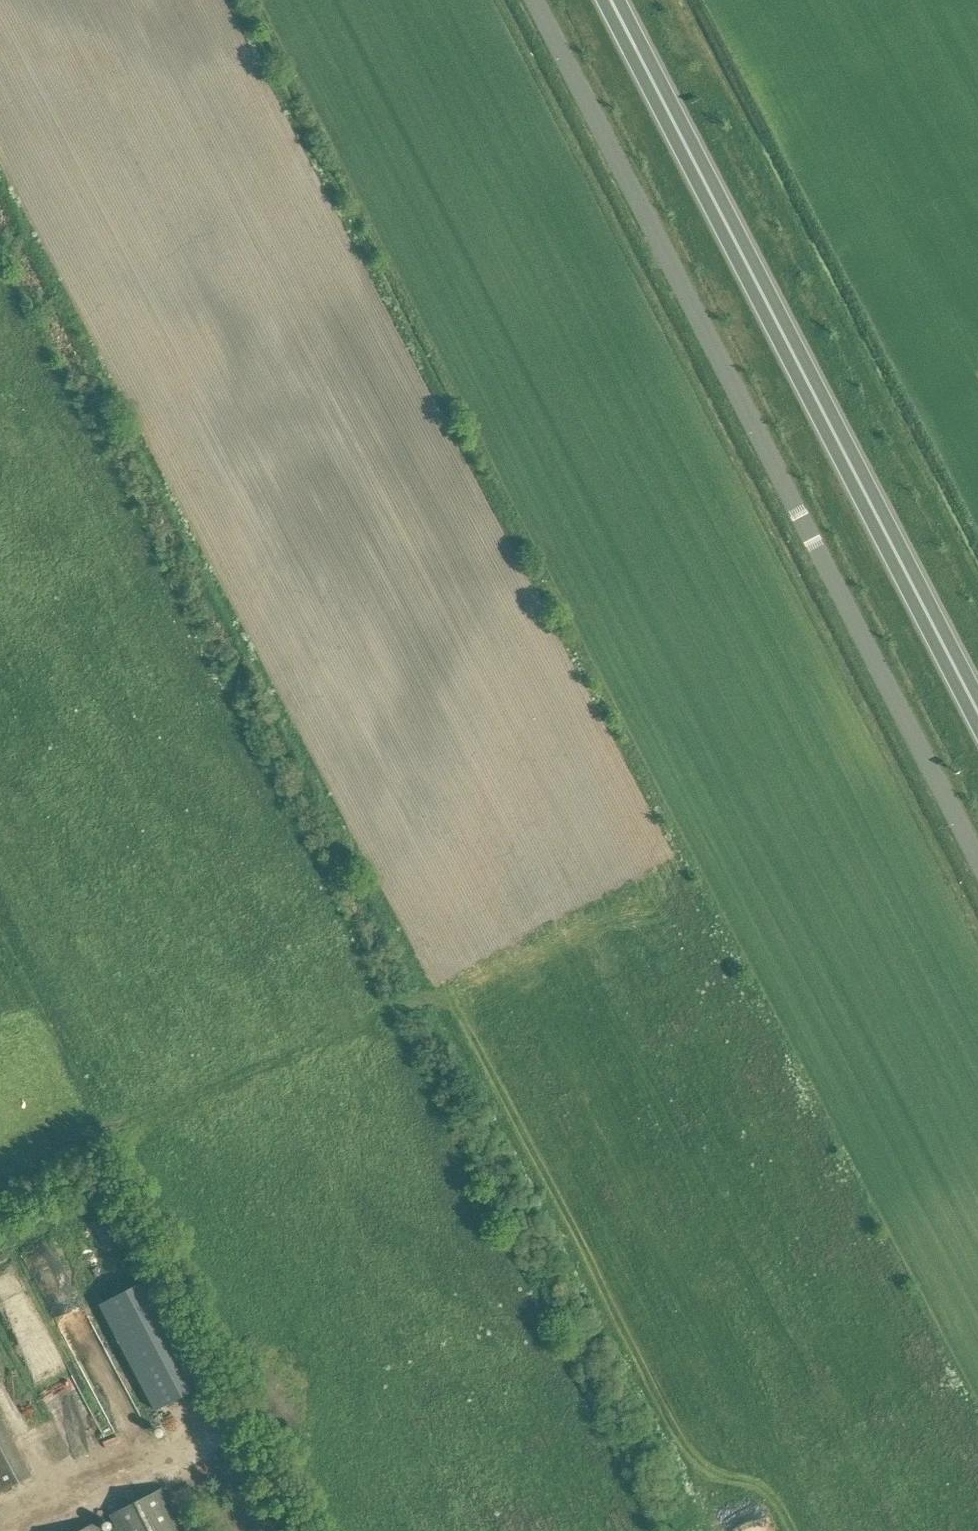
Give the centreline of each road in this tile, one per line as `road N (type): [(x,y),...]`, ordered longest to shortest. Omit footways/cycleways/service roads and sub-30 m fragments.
road 1 (unclassified): [(977,861),(534,0)]
road 2 (trunk): [(977,712),(612,0)]

